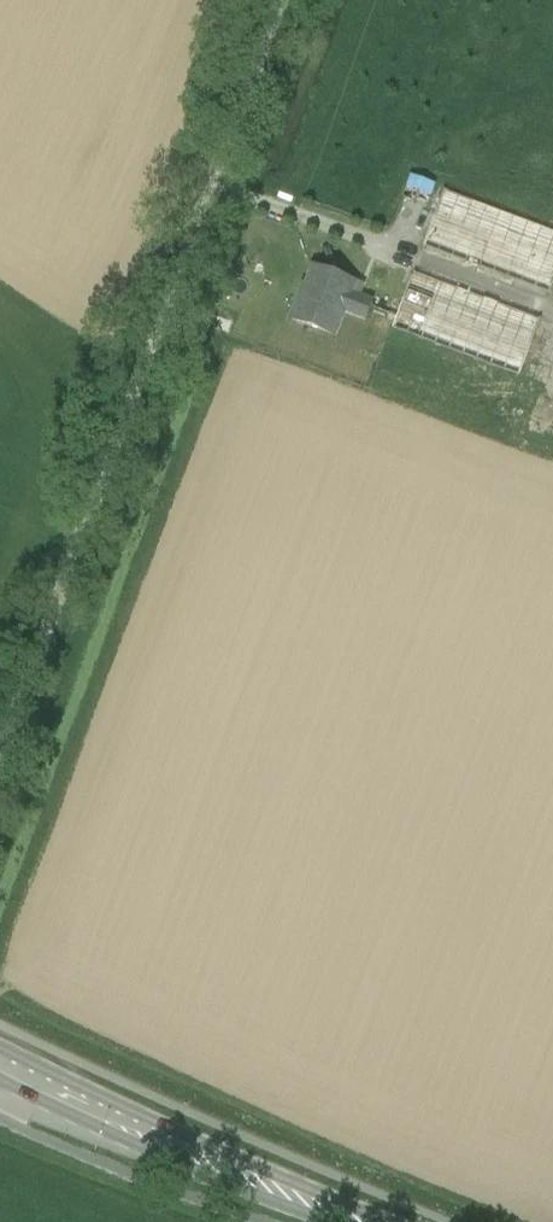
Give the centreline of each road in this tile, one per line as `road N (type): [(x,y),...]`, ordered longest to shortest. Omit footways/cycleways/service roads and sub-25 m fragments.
road 1 (unclassified): [(374,686),(456,742),(483,781),(491,827),(491,889),(436,1051),(414,1221)]
road 2 (primary): [(360,1221),(98,1118),(0,1070)]
road 3 (unclassified): [(374,686),(108,574),(89,520)]
road 4 (unclassified): [(213,185),(282,0)]

